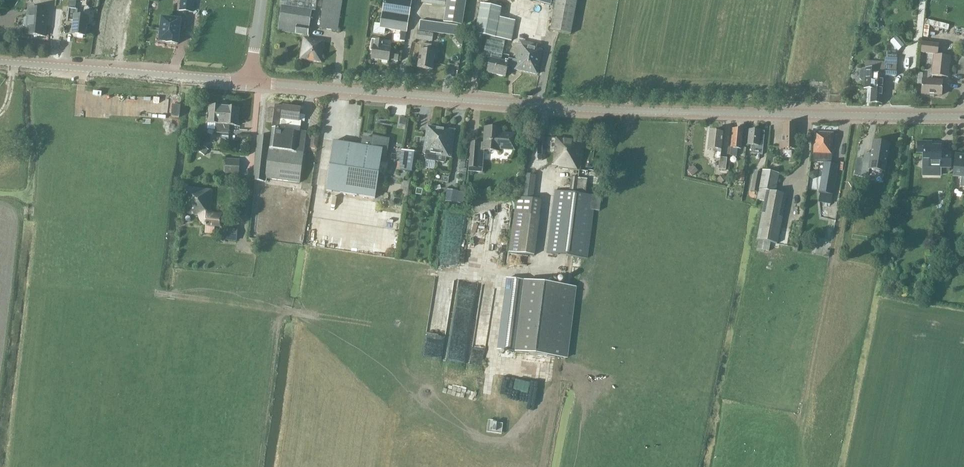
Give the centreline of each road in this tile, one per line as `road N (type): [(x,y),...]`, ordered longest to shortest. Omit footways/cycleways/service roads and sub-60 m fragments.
road 1 (tertiary): [(963,118),(555,108),(250,82)]
road 2 (track): [(265,308),(421,332),(419,362),(446,367),(492,354),(504,277),(539,263),(547,183),(540,107)]
road 3 (tertiary): [(250,82),(0,63)]
road 4 (track): [(53,279),(265,308)]
road 5 (track): [(53,279),(84,69)]
road 6 (track): [(27,466),(53,279)]
road 7 (track): [(265,308),(242,466)]

